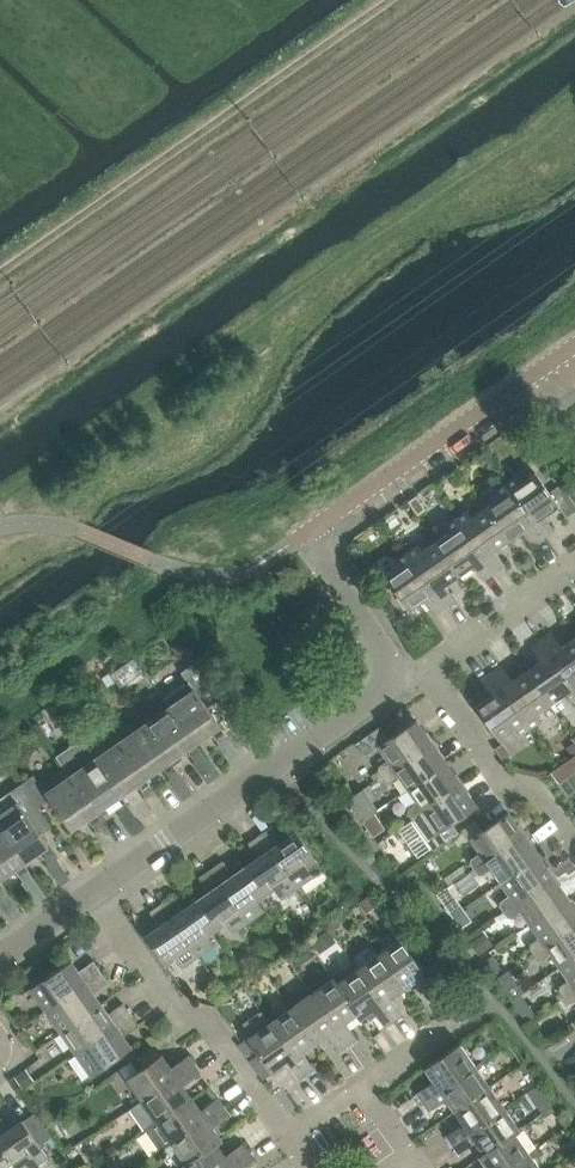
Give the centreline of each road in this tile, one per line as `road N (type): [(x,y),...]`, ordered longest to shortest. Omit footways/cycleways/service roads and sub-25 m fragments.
road 1 (residential): [(406,675),(311,529),(574,347)]
road 2 (track): [(392,0),(0,275)]
road 3 (residential): [(92,893),(406,675)]
road 4 (residential): [(288,1136),(207,1017),(173,1010),(92,893)]
road 5 (residential): [(574,847),(536,791),(506,786),(426,668)]
road 6 (residential): [(426,668),(574,568)]

